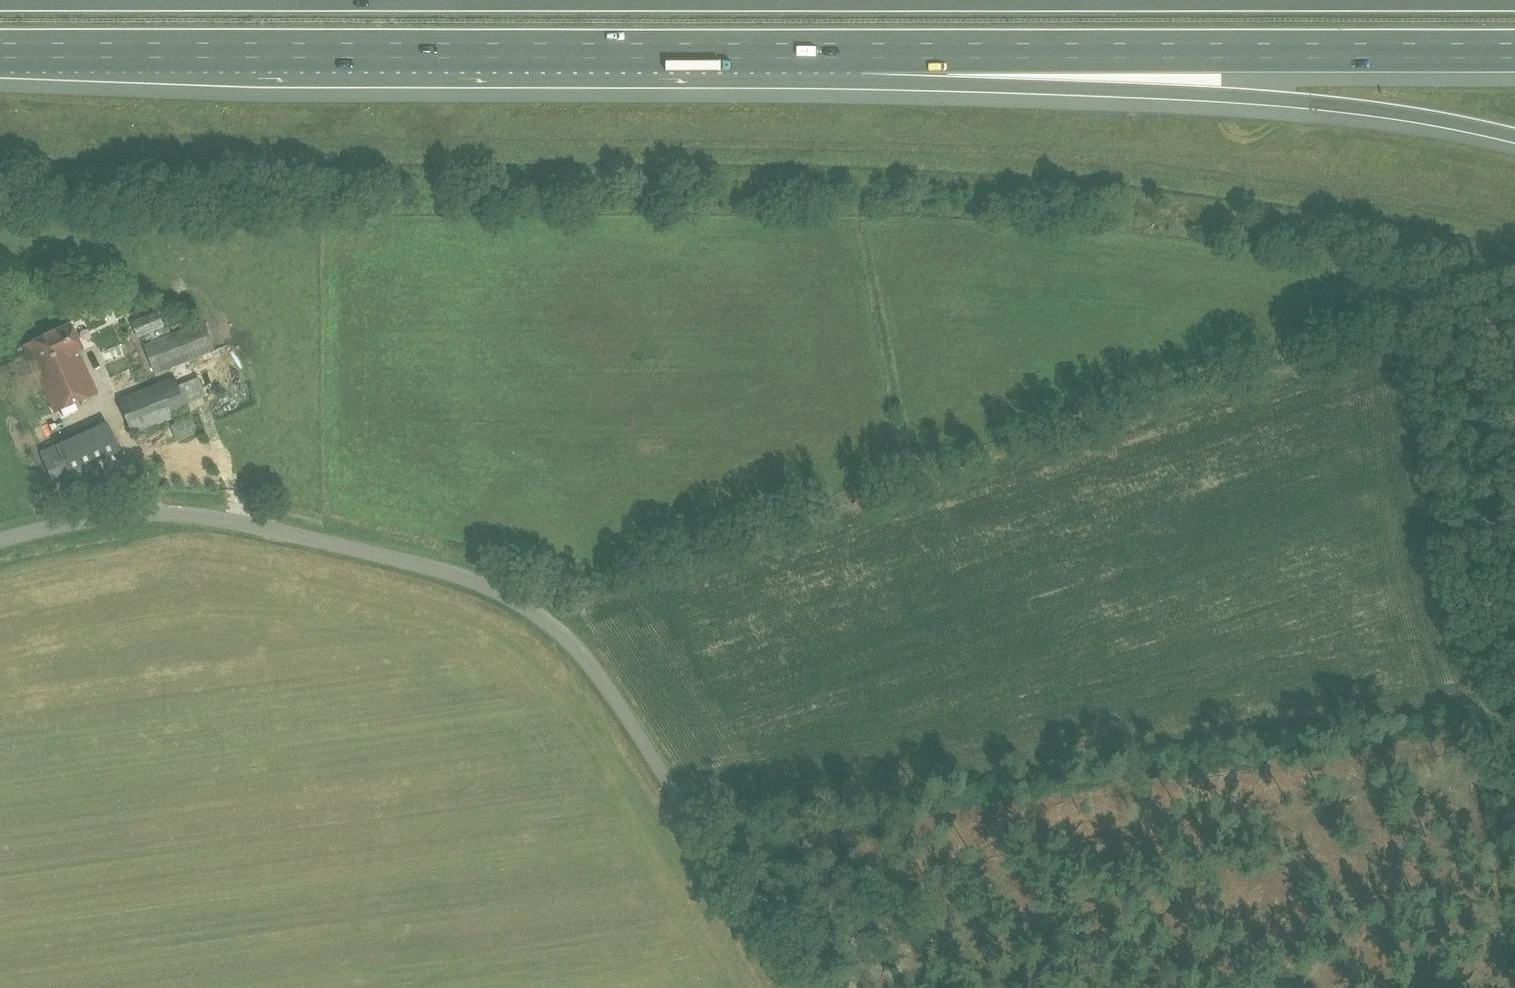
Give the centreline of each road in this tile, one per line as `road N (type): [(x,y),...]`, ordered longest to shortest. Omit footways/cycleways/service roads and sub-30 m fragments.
road 1 (unclassified): [(794,987),(609,687),(555,624),(509,594),(204,513),(105,515),(0,539)]
road 2 (motorway): [(0,50),(862,50)]
road 3 (motorway): [(862,50),(1152,91),(1300,101),(1514,140)]
road 4 (motorway): [(862,50),(1514,50)]

